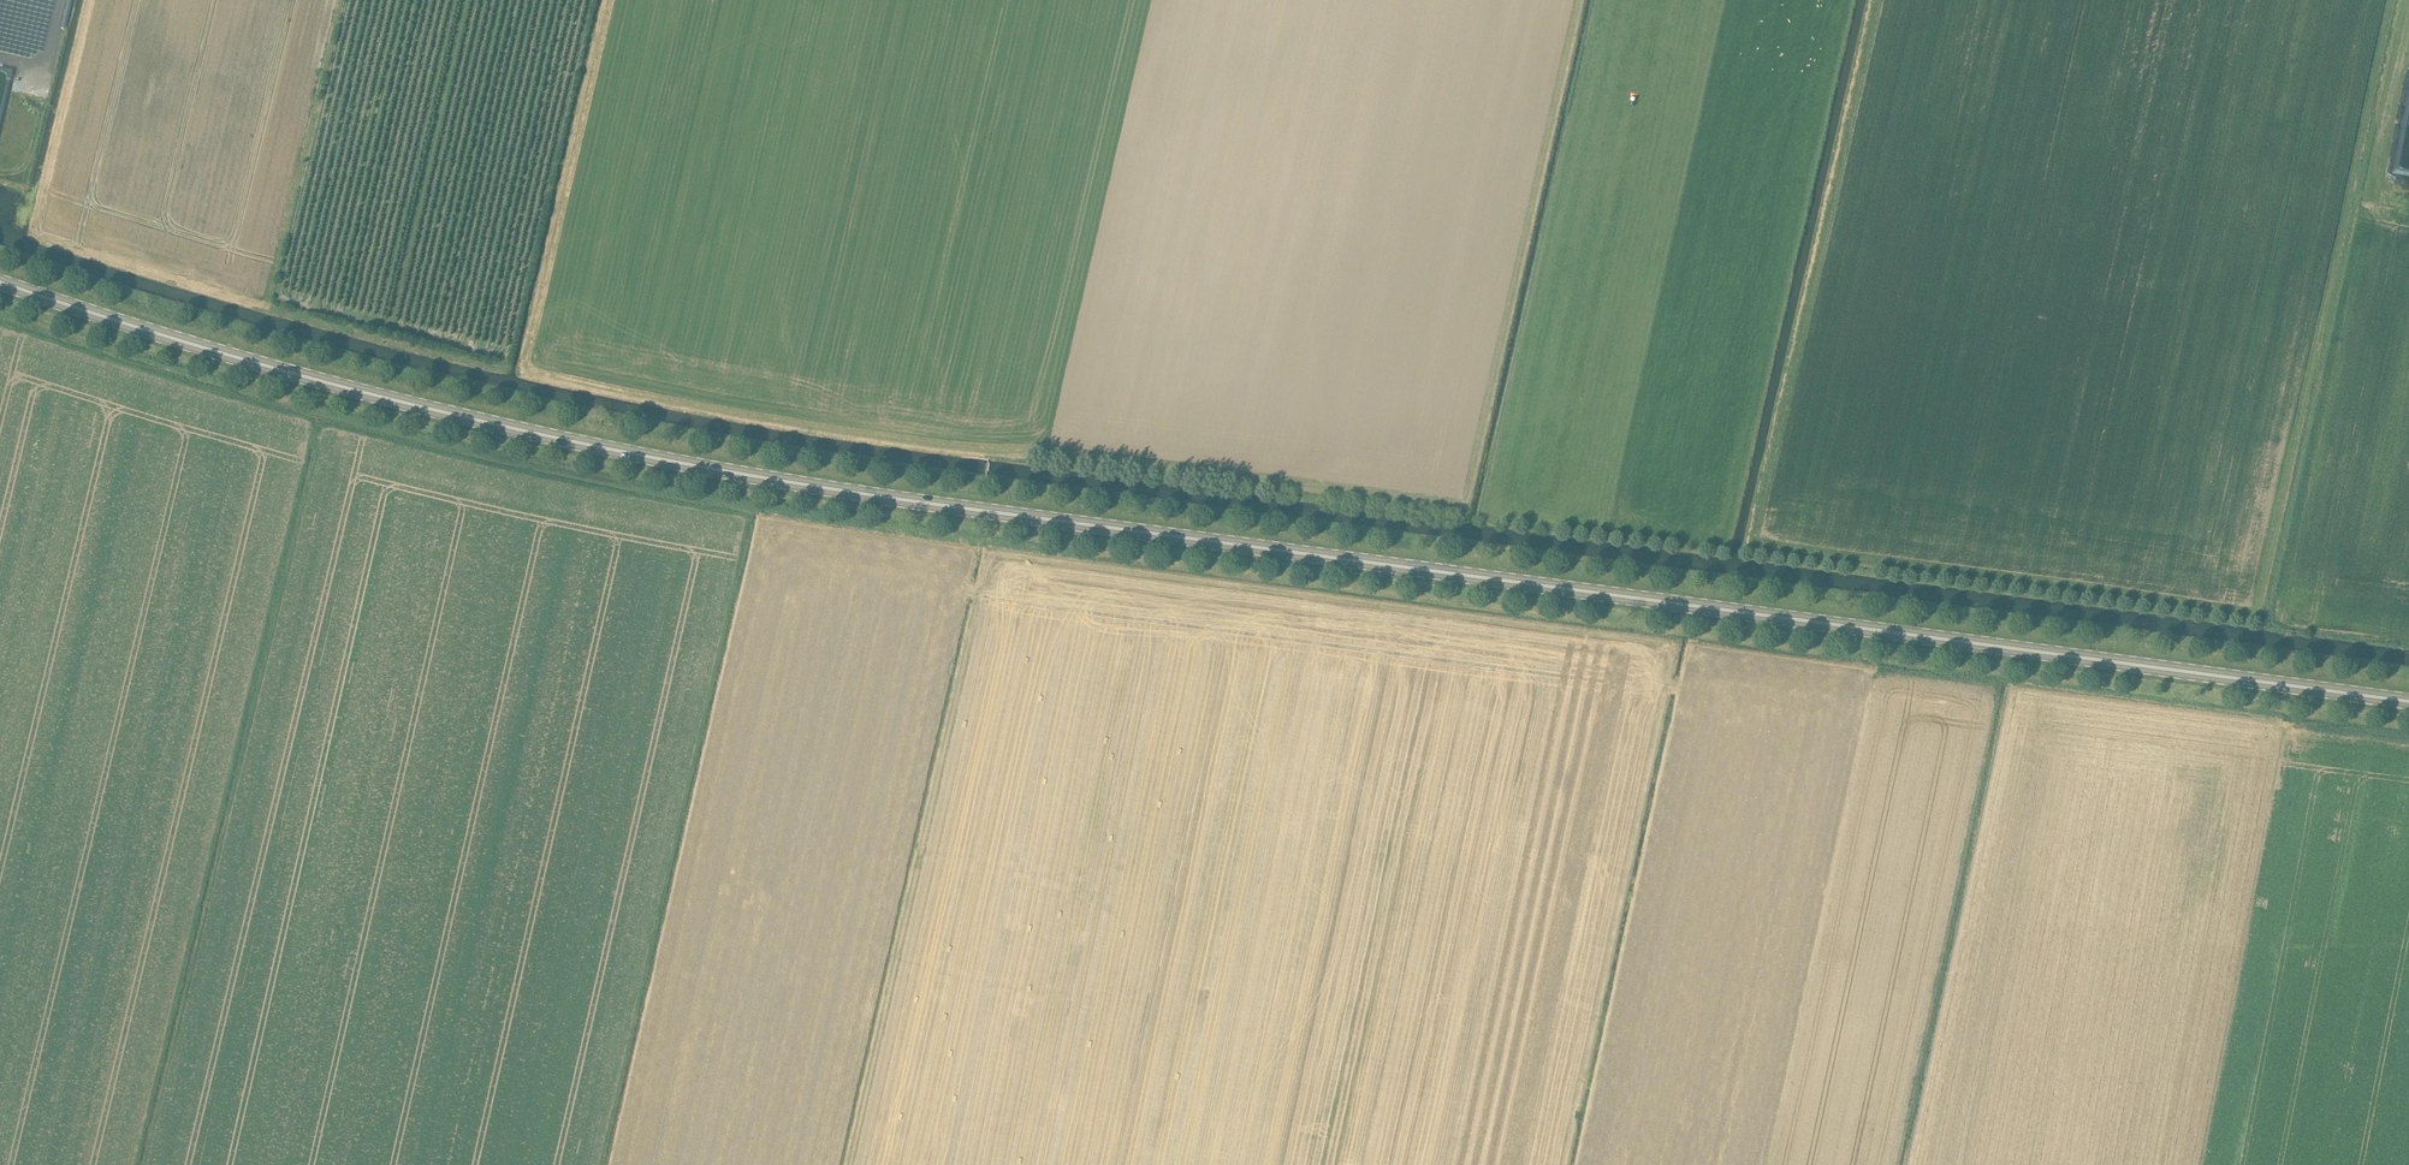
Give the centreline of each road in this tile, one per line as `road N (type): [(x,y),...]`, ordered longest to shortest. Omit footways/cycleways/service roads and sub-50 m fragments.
road 1 (primary): [(2408,701),(745,474),(336,385),(0,281)]

